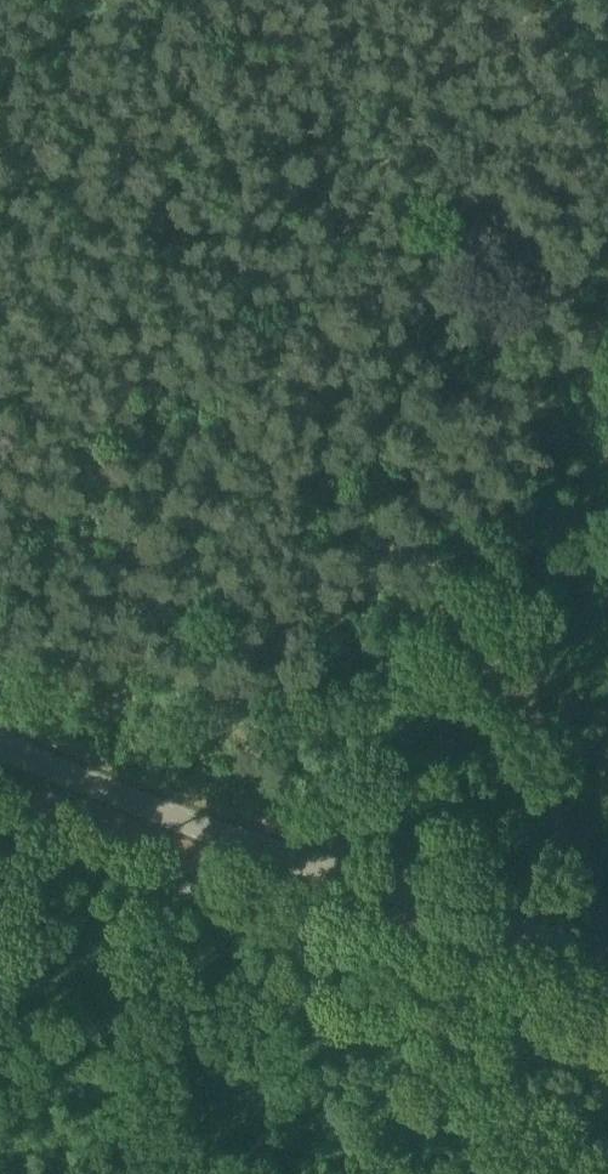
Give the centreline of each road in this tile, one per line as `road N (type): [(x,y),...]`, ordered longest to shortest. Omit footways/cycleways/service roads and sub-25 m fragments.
road 1 (tertiary): [(607,955),(230,843),(0,746)]

